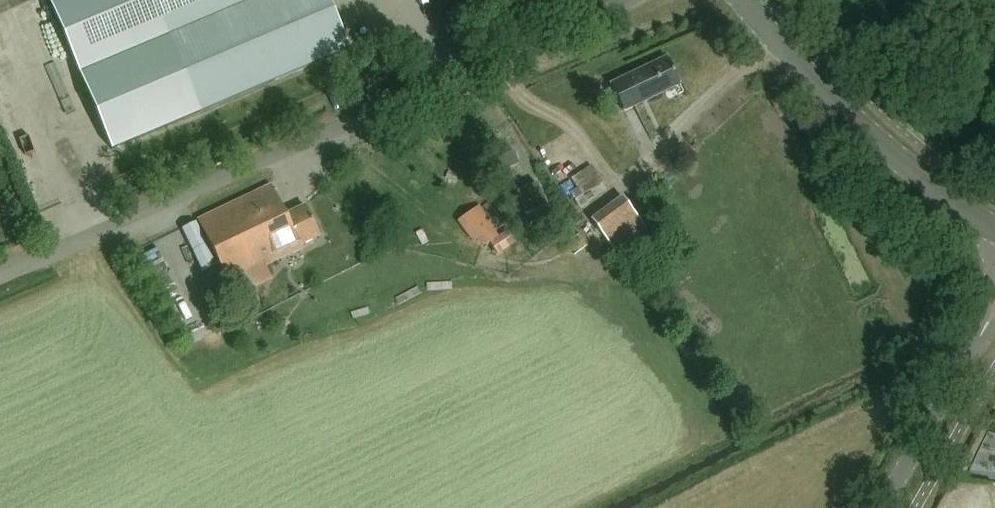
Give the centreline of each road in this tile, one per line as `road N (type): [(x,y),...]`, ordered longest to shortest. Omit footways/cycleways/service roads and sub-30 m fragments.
road 1 (unclassified): [(0,274),(639,0)]
road 2 (tertiary): [(994,231),(841,108),(744,0)]
road 3 (tertiary): [(882,507),(994,311)]

